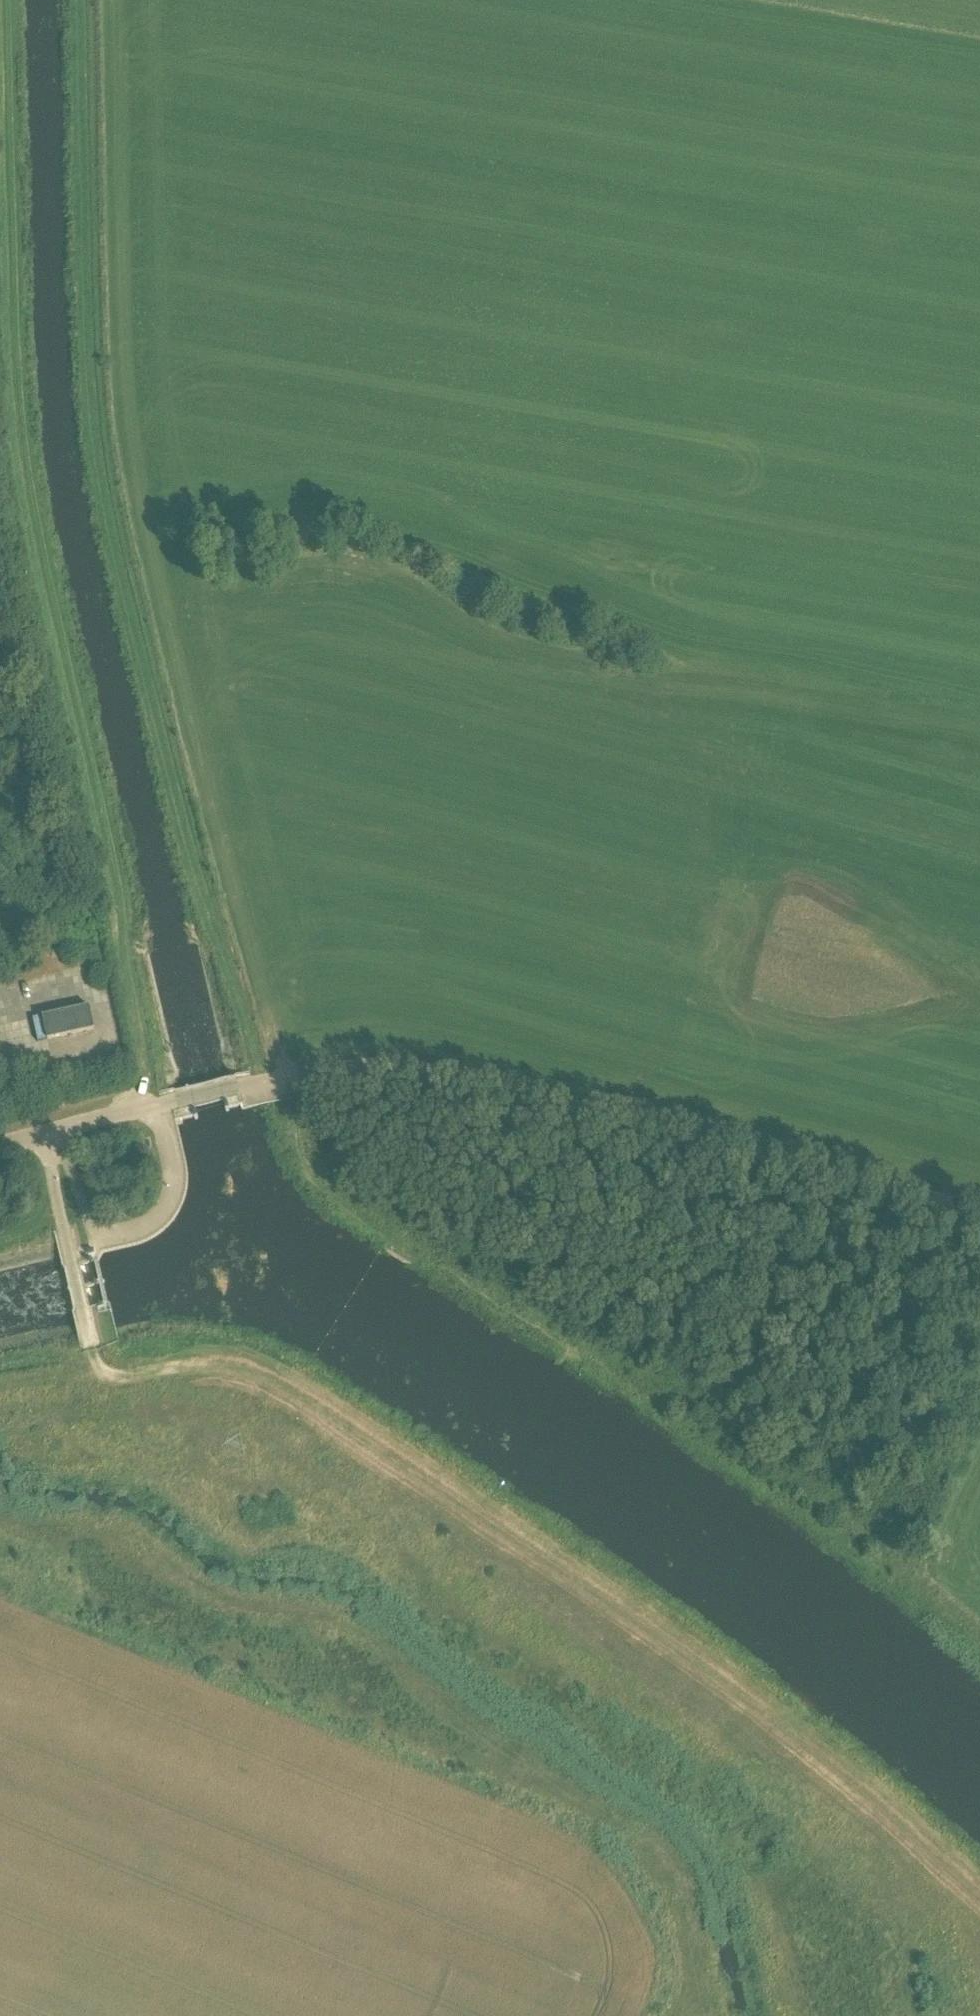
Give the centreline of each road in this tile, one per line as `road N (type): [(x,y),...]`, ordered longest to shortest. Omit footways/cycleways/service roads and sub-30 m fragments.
road 1 (unclassified): [(979,1209),(422,1067),(346,1065),(239,1088)]
road 2 (unclassified): [(157,1107),(173,1166),(170,1198),(152,1224),(94,1244),(64,1128)]
road 3 (unclassified): [(44,1133),(92,1350)]

